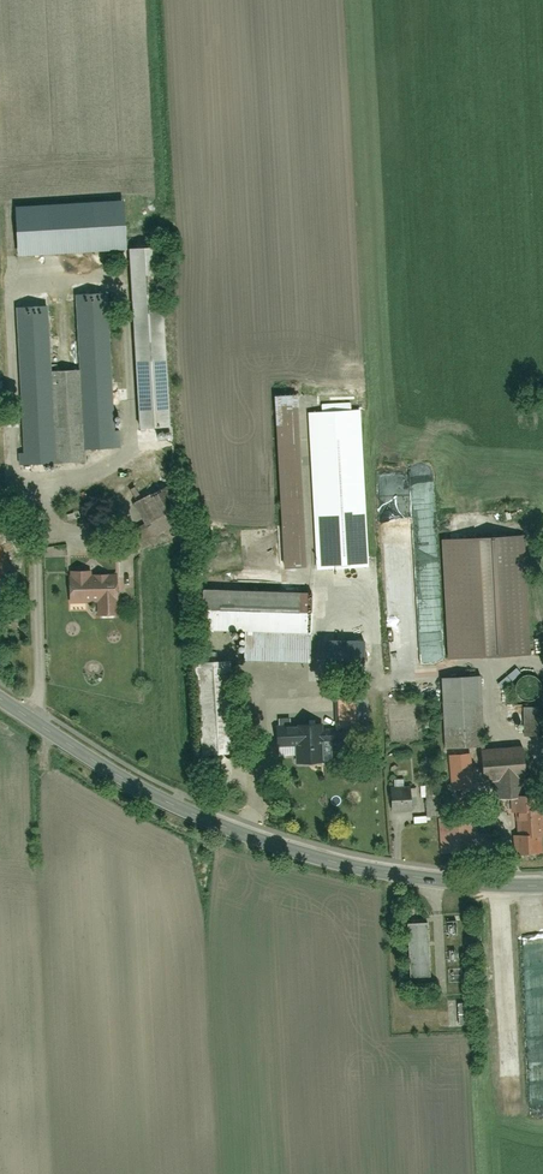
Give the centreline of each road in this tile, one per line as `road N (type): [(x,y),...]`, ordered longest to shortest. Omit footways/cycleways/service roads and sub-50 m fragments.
road 1 (tertiary): [(542,885),(390,874),(242,833),(143,789),(0,700)]

